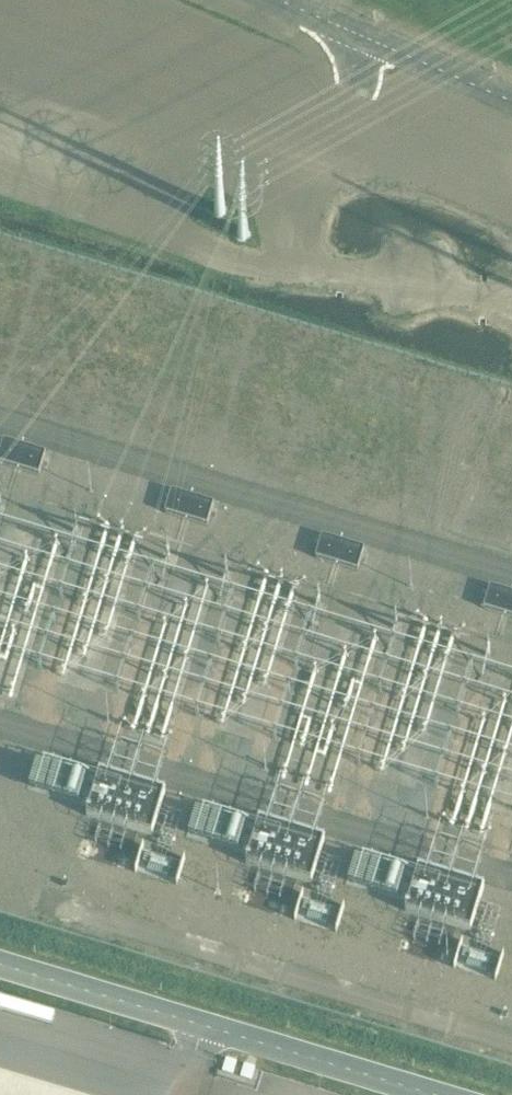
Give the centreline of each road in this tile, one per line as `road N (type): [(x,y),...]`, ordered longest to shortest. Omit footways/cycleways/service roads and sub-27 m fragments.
road 1 (unclassified): [(461,1094),(0,958)]
road 2 (unclassified): [(511,100),(277,0)]

